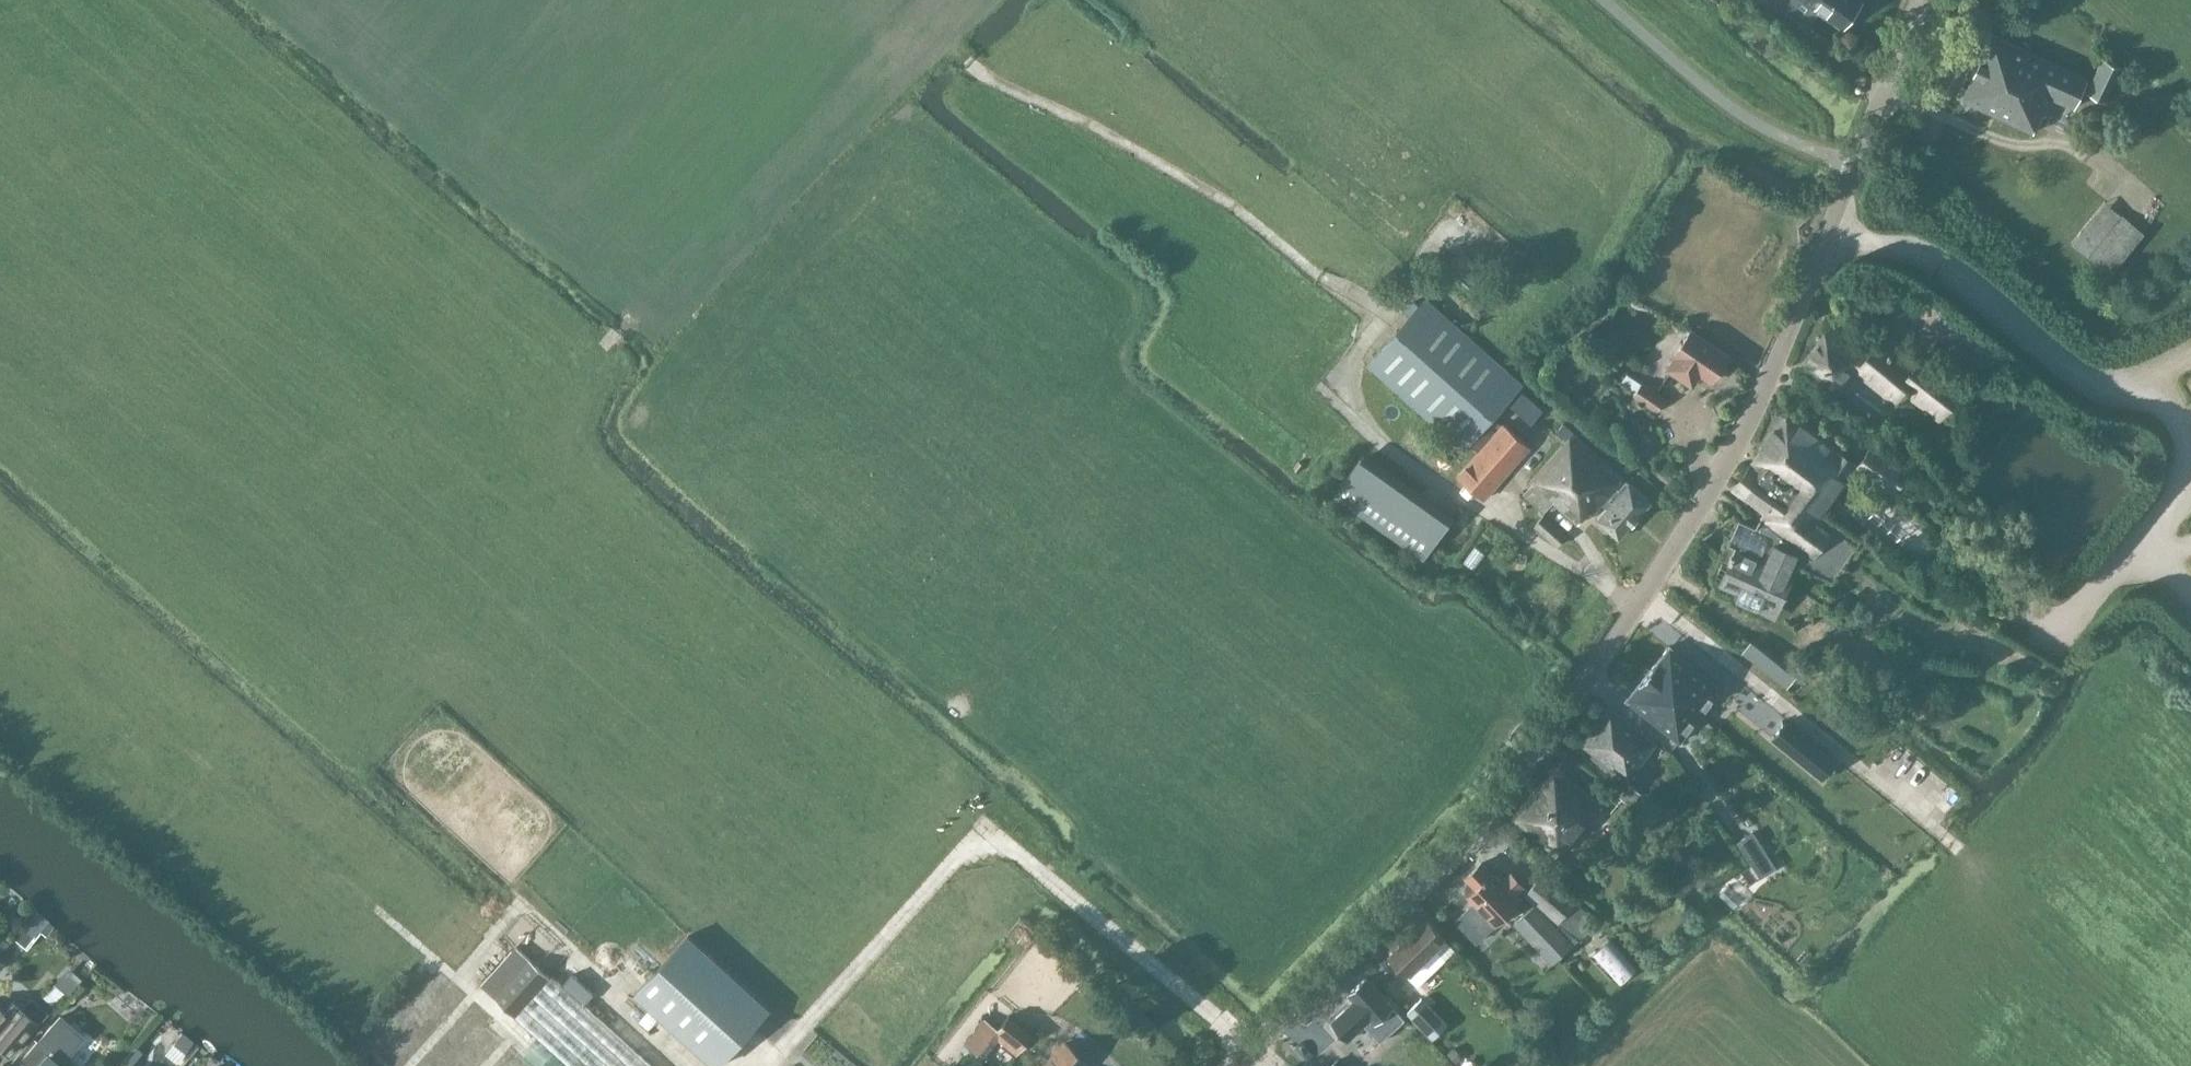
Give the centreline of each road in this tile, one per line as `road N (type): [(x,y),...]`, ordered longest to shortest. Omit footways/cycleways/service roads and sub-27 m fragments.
road 1 (tertiary): [(1225,1065),(1510,785),(1583,688),(1762,394),(1928,0)]

